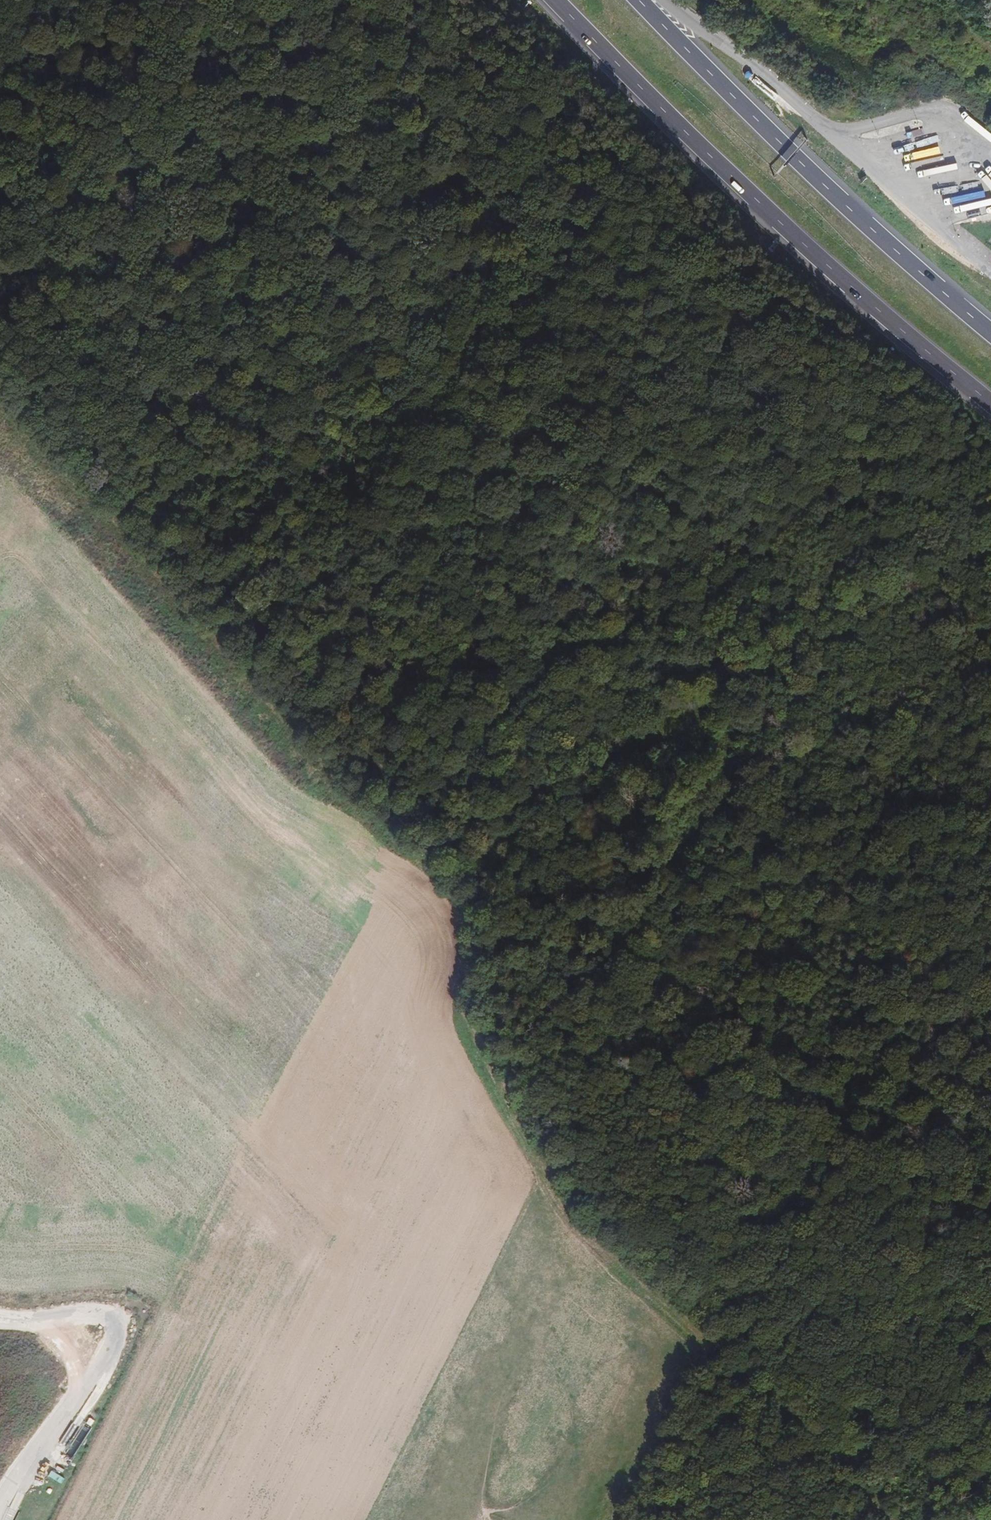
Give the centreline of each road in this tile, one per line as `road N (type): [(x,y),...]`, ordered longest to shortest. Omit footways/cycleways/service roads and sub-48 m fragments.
road 1 (track): [(889,1519),(571,1218),(463,1024)]
road 2 (trunk): [(554,0),(781,225),(990,404)]
road 3 (trunk): [(990,331),(810,170),(644,0)]
road 4 (trunk): [(819,123),(666,0)]

